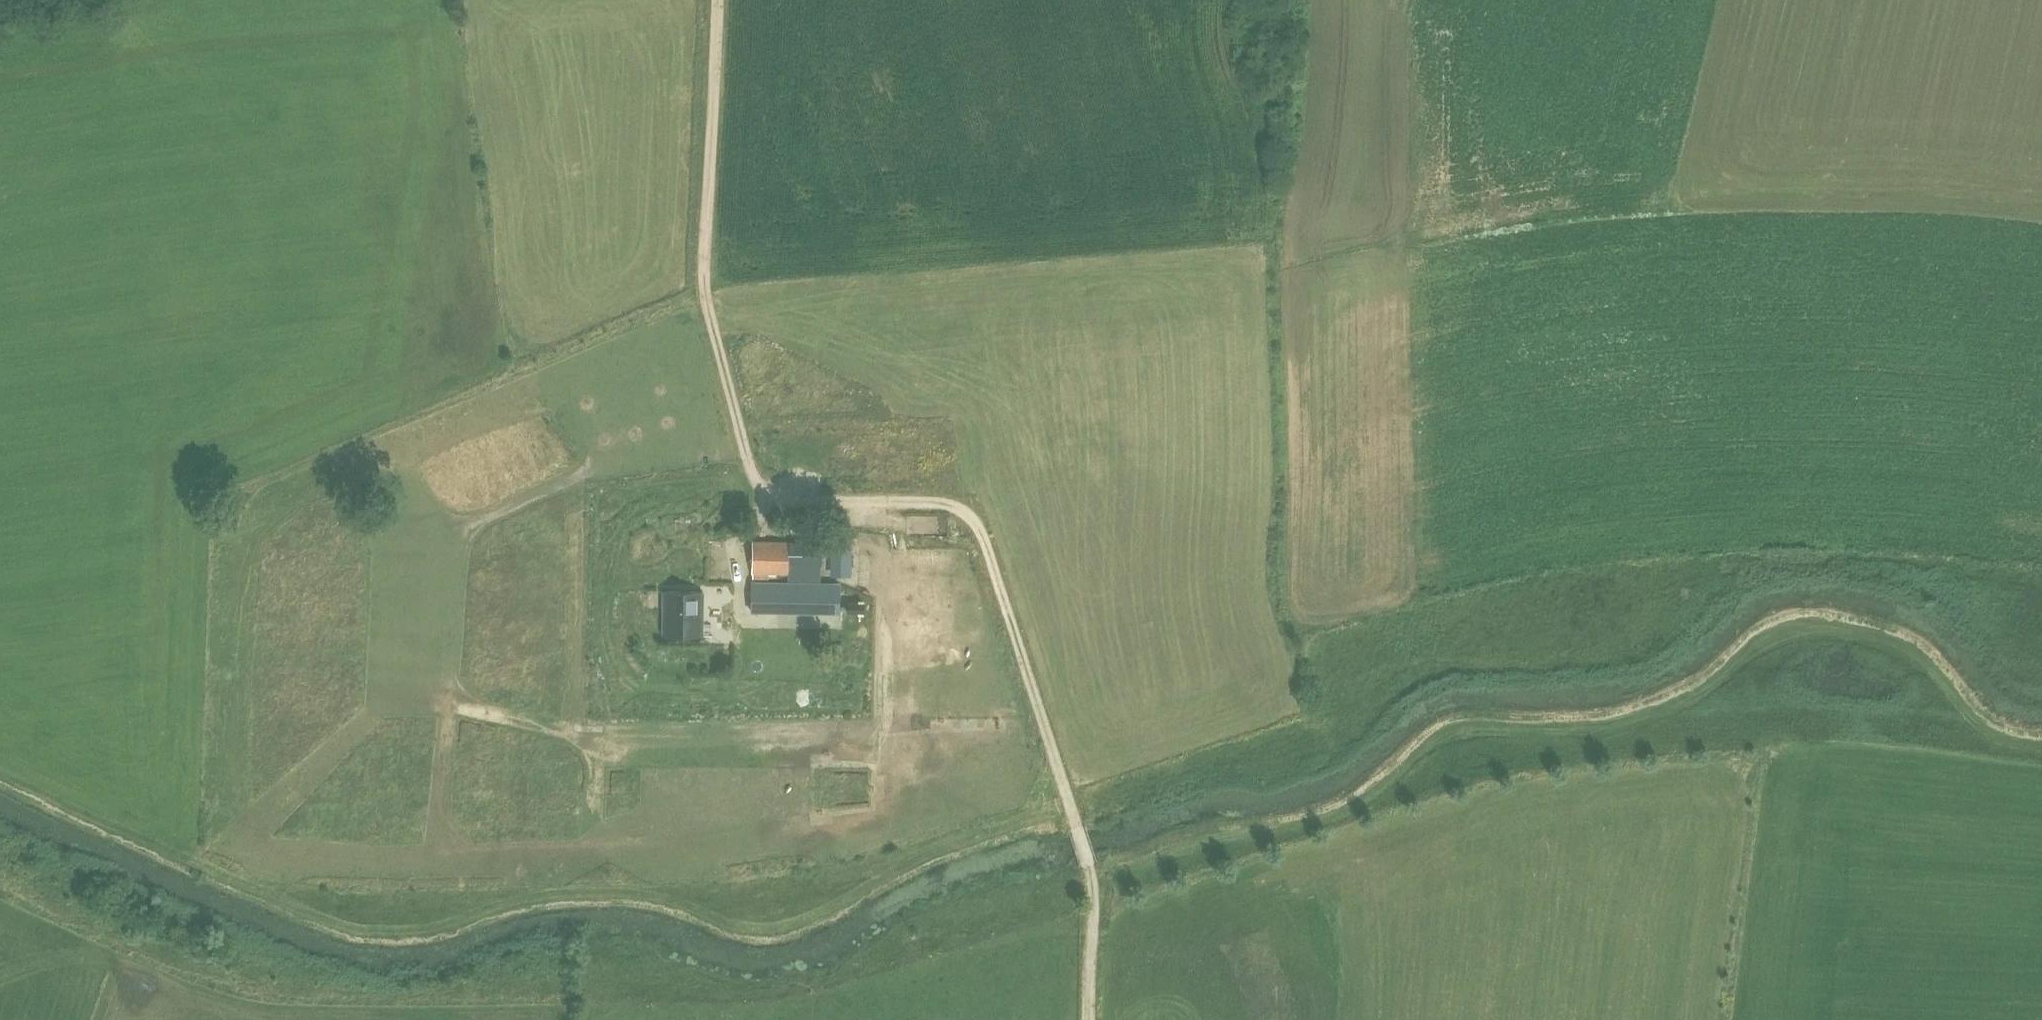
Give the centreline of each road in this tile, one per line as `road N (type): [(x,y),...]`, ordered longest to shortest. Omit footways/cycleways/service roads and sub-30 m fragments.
road 1 (track): [(1090,1019),(1089,866),(977,523),(949,505),(782,502),(762,491)]

